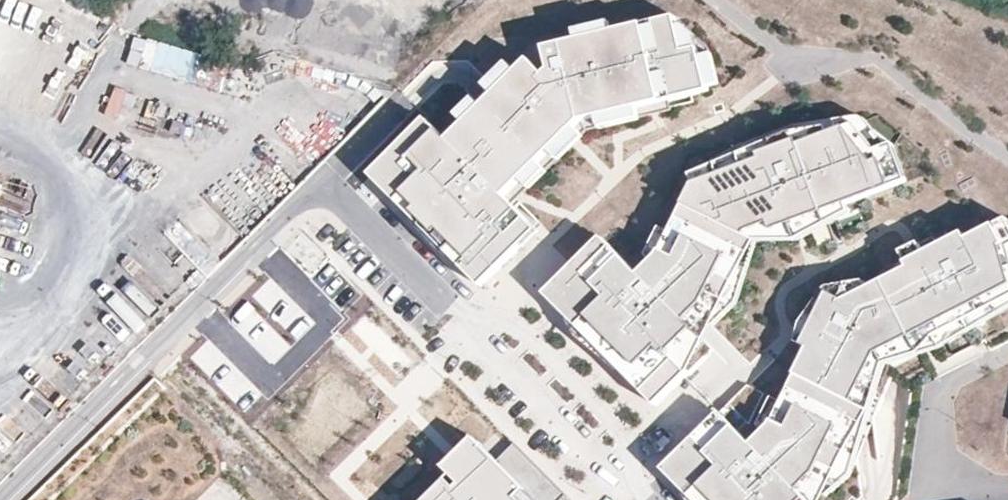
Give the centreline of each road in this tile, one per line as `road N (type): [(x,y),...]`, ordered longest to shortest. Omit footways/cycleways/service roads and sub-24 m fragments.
road 1 (residential): [(644,499),(614,420),(539,344),(487,308),(442,298),(321,183),(3,499)]

